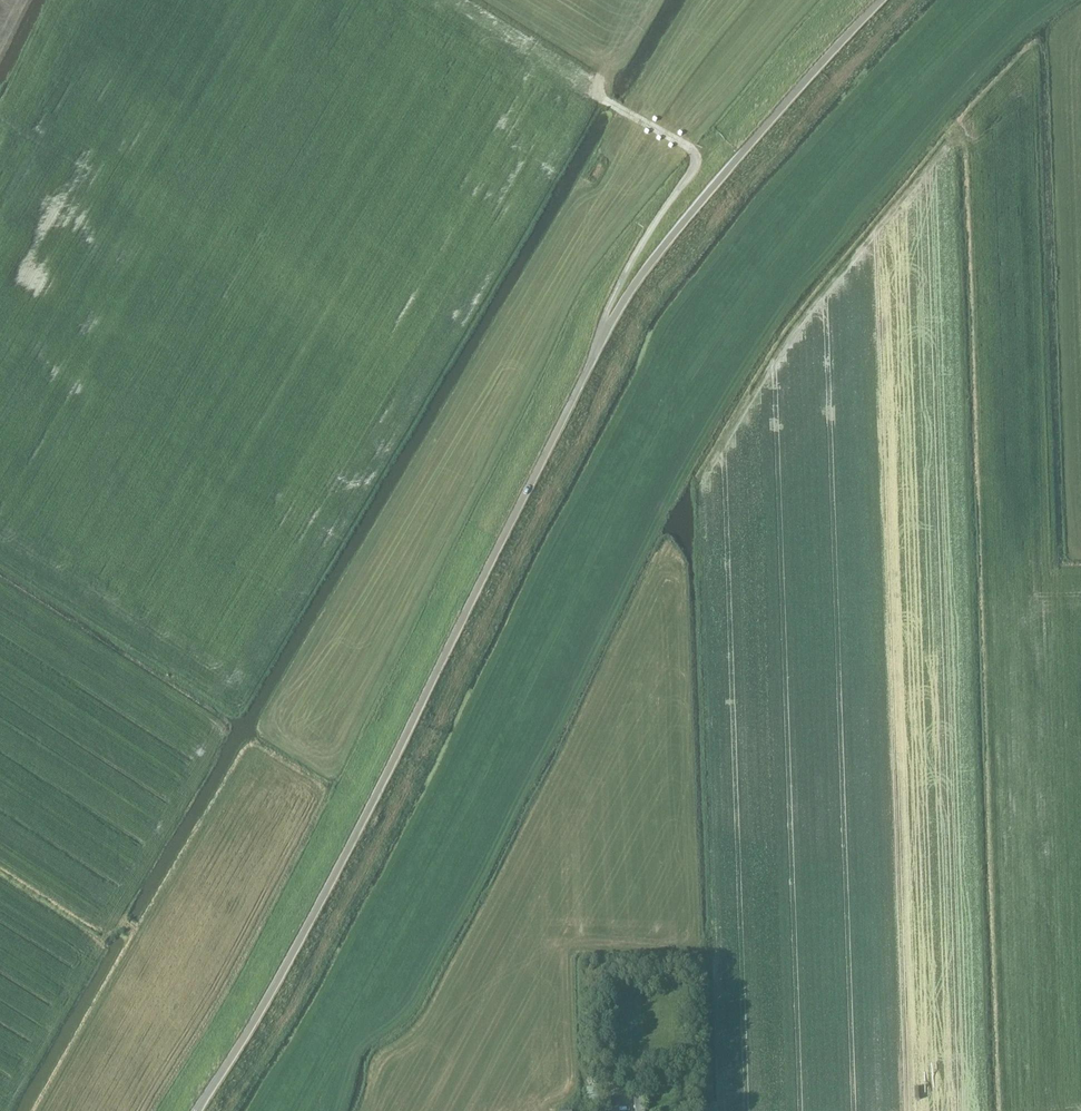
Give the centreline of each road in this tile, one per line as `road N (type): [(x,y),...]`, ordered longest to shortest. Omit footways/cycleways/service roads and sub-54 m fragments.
road 1 (unclassified): [(198,1110),(310,924),(614,316),(658,252),(882,0)]
road 2 (track): [(486,10),(584,70),(601,99),(692,157),(637,249),(598,347)]

